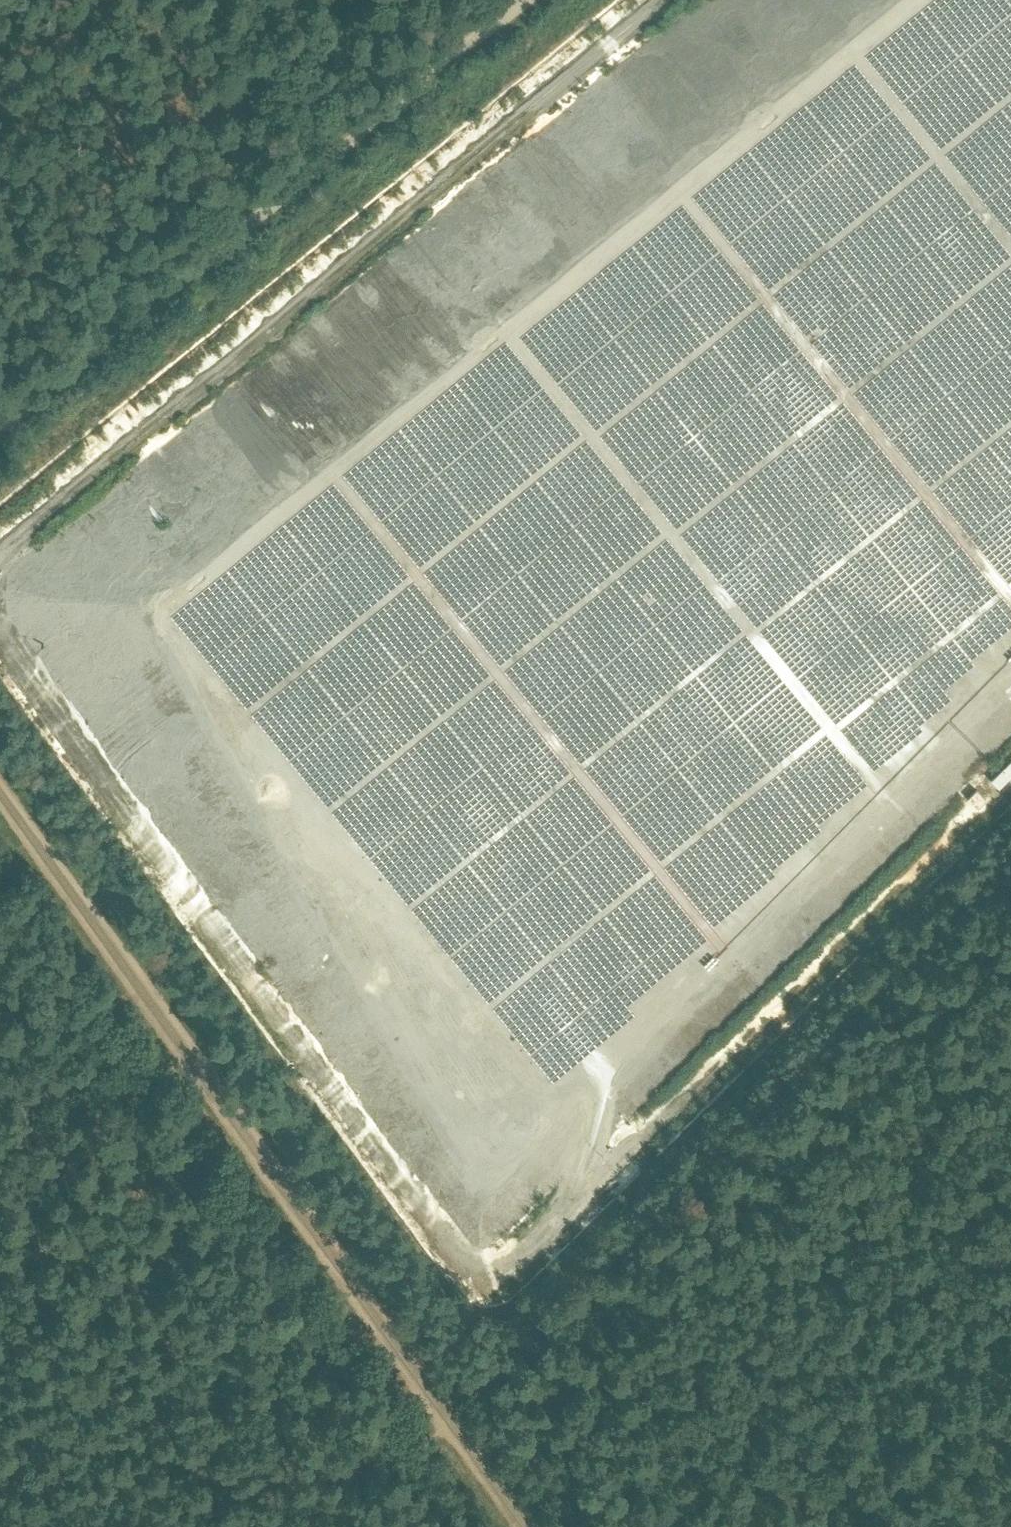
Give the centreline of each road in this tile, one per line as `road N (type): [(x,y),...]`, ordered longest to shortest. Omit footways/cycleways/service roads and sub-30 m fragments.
road 1 (unclassified): [(0,430),(523,0)]

